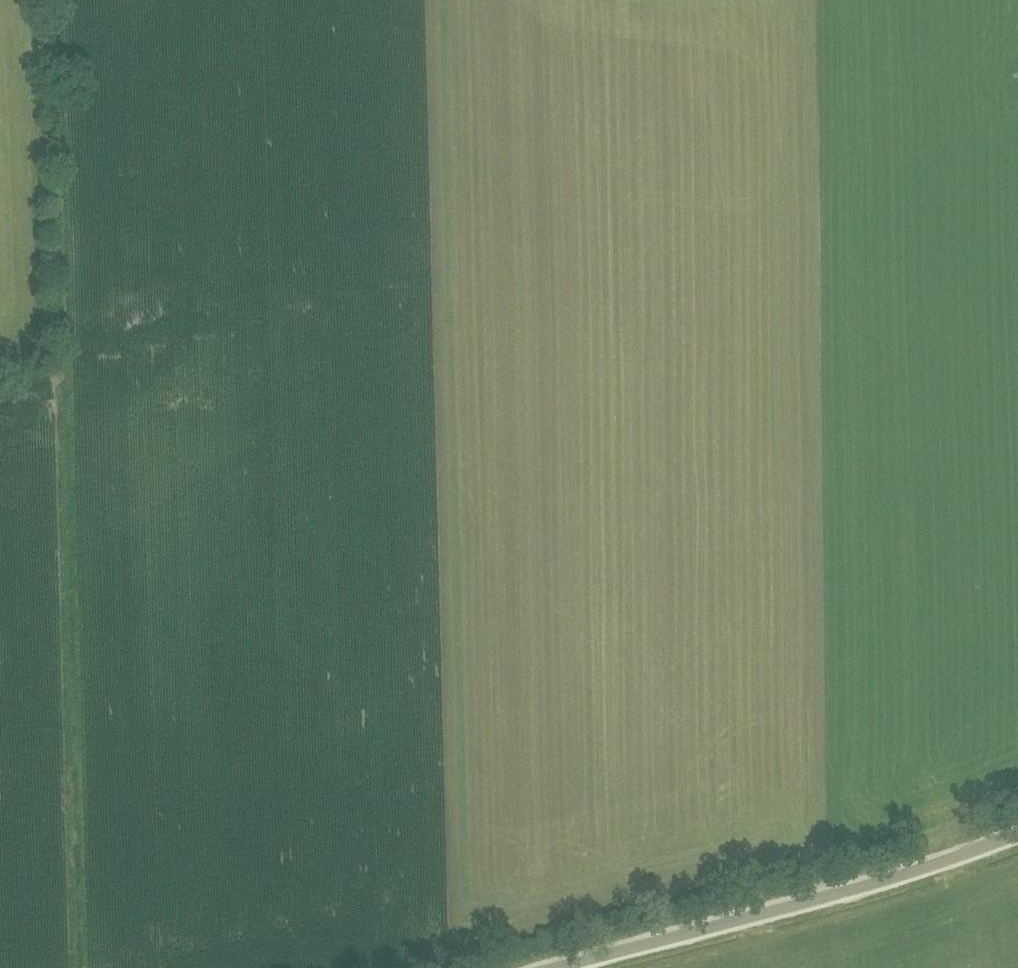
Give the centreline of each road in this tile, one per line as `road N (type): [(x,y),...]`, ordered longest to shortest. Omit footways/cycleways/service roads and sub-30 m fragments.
road 1 (unclassified): [(574,967),(941,868),(1017,838)]

